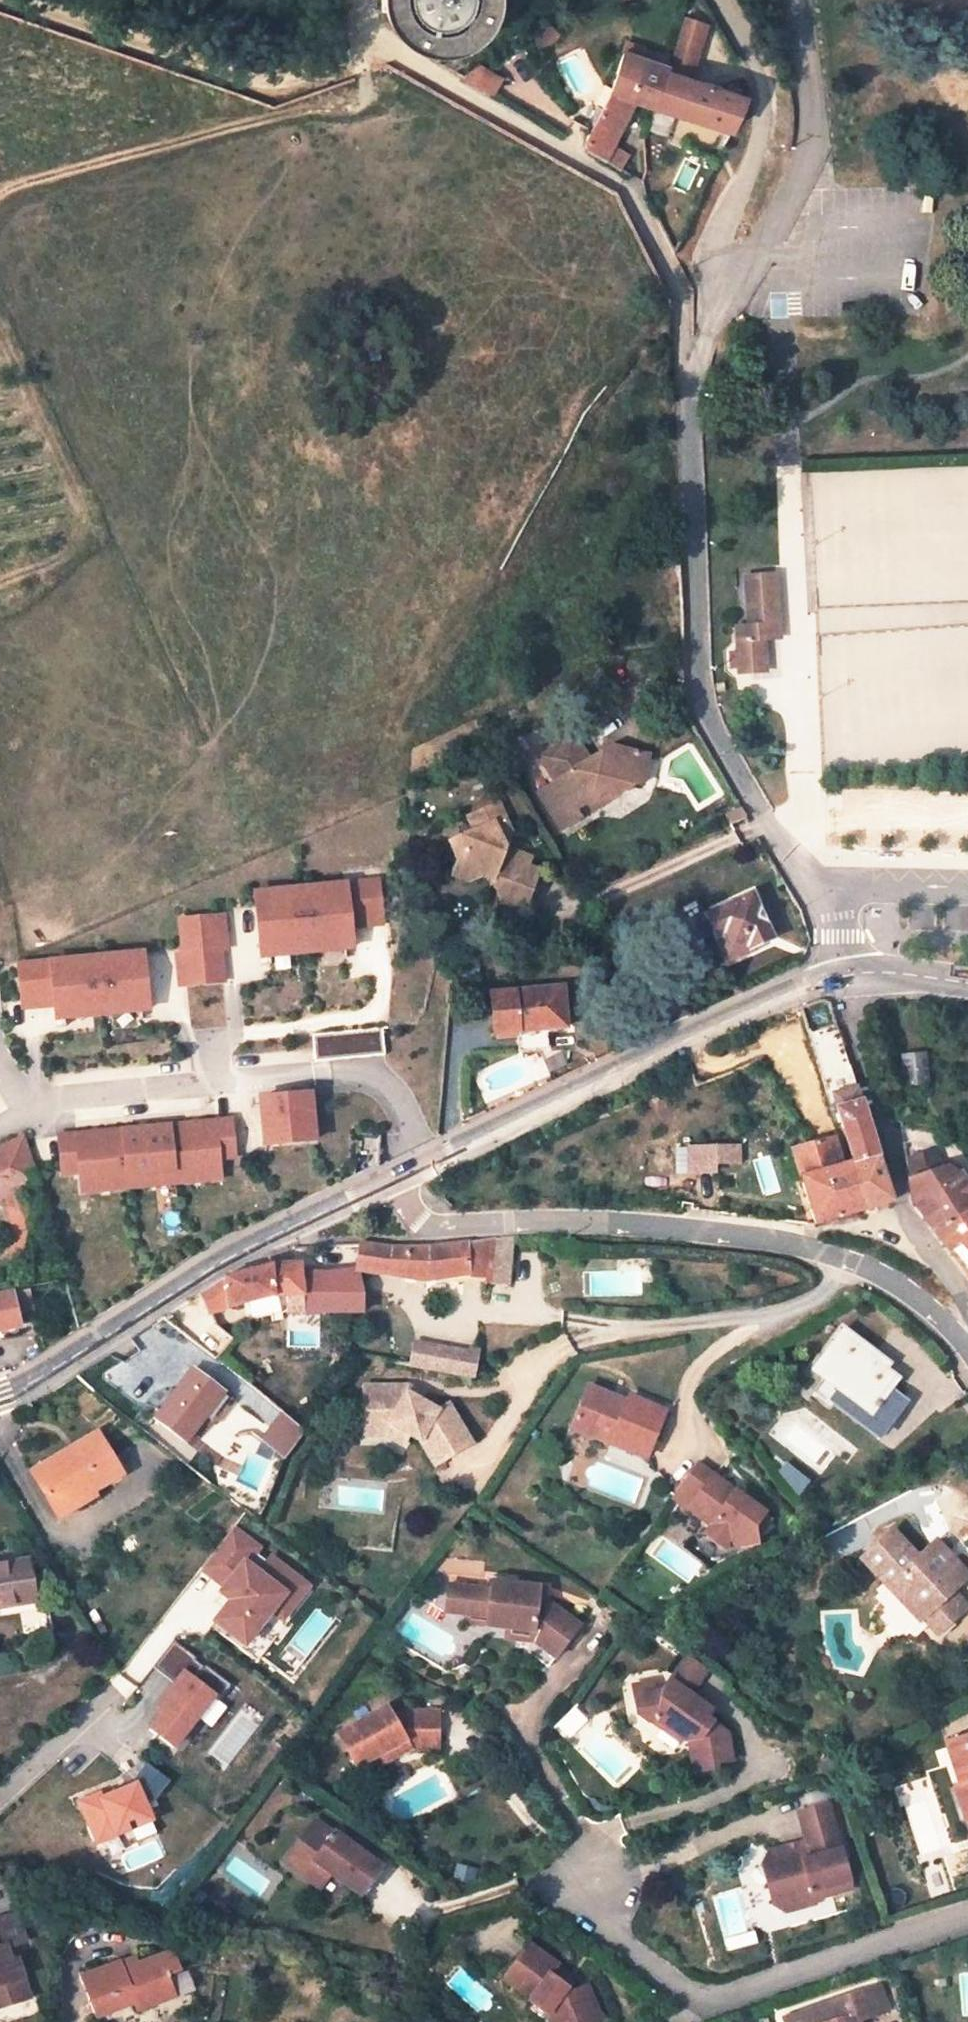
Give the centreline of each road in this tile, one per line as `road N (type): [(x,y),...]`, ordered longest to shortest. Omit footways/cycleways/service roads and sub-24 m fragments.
road 1 (residential): [(967,1354),(932,1310),(890,1278),(847,1259),(783,1242),(649,1225),(439,1228),(410,1212),(393,1180)]
road 2 (residential): [(831,897),(778,836),(700,701),(689,427),(700,328)]
road 3 (residential): [(367,0),(376,44),(626,189),(700,328)]
road 4 (residential): [(583,1884),(605,1937),(704,2001),(967,1916)]
road 5 (residential): [(27,1110),(310,1074),(355,1076),(380,1084),(436,1160)]
road 6 (tertiary): [(0,1398),(215,1266),(393,1180)]
road 7 (tertiary): [(436,1160),(803,987),(845,976)]
road 8 (track): [(22,0),(251,78),(289,81),(376,44)]
road 9 (residential): [(848,1000),(859,1063),(908,1222),(967,1310)]
road 10 (residential): [(734,273),(719,232),(765,118),(766,95),(719,0)]
road 11 (residential): [(734,273),(804,163),(812,118),(801,0)]
road 12 (residential): [(967,888),(864,886),(831,897)]
road 13 (tertiary): [(845,976),(967,983)]

